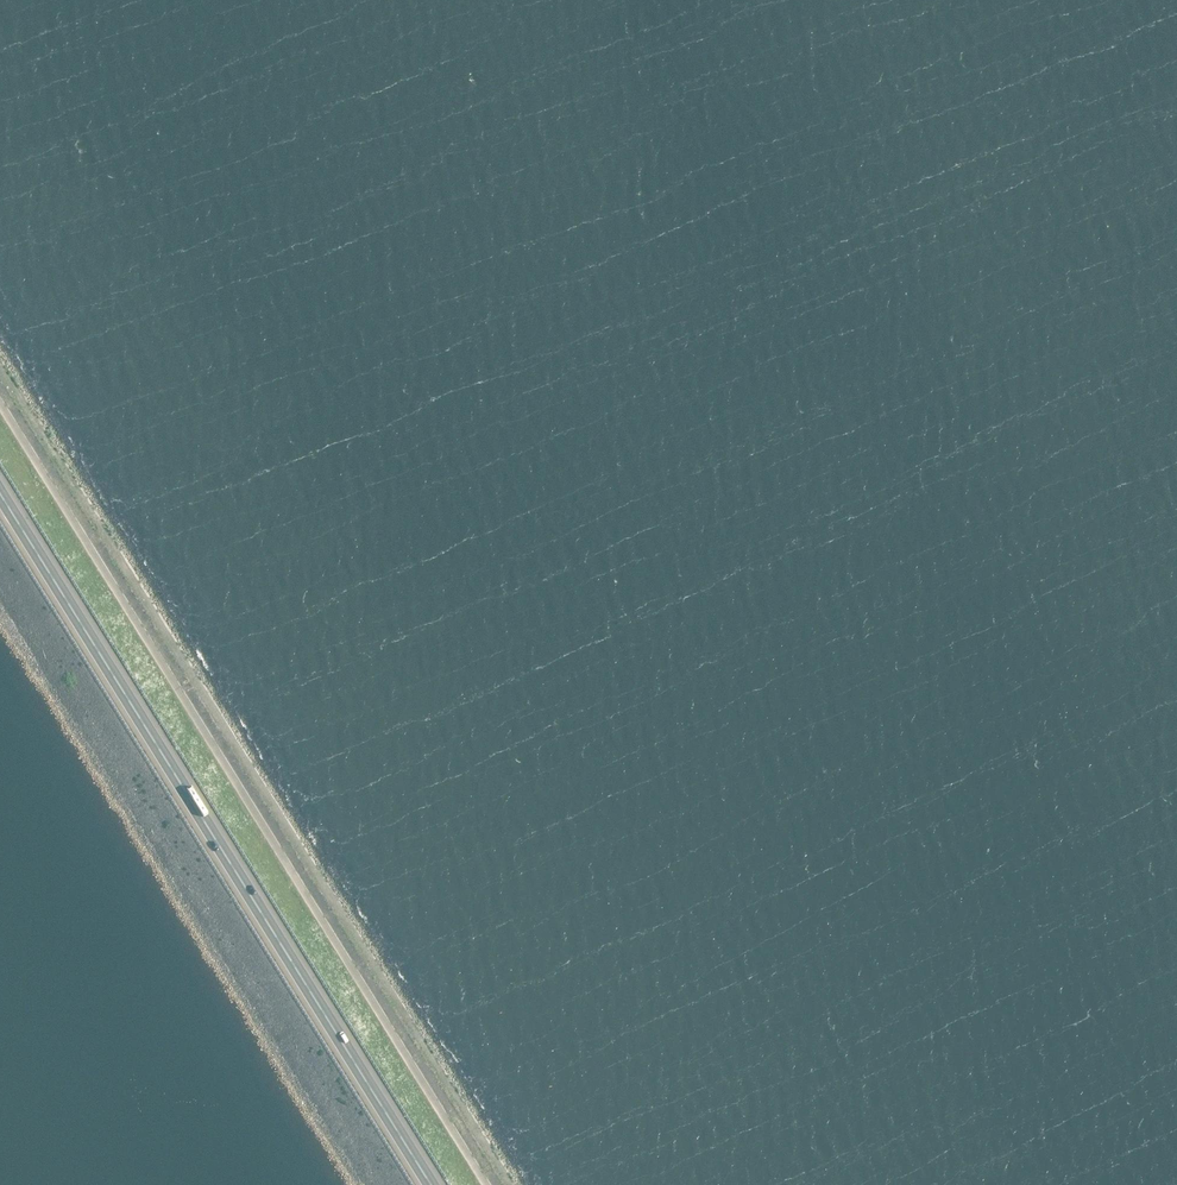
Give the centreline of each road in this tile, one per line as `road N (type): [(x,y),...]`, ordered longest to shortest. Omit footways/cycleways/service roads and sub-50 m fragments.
road 1 (trunk): [(420,1184),(0,510)]

